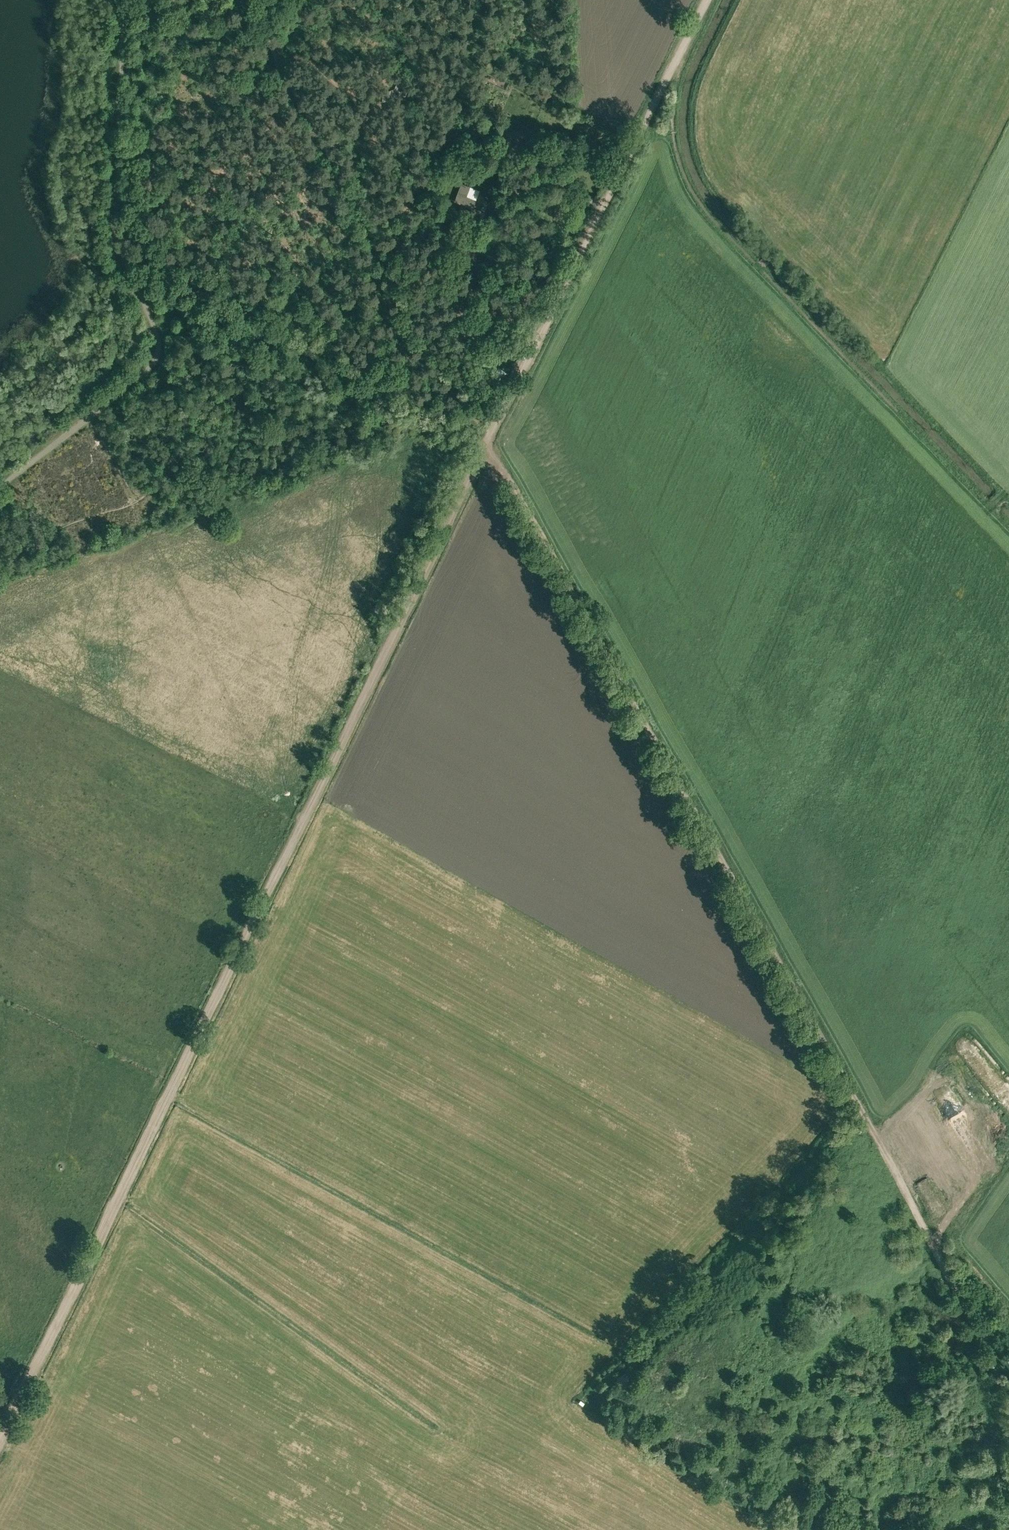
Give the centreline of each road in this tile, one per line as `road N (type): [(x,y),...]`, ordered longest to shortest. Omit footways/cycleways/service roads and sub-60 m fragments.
road 1 (track): [(486,437),(9,1420)]
road 2 (track): [(486,437),(970,1319),(1008,1361)]
road 3 (track): [(705,0),(486,437)]

